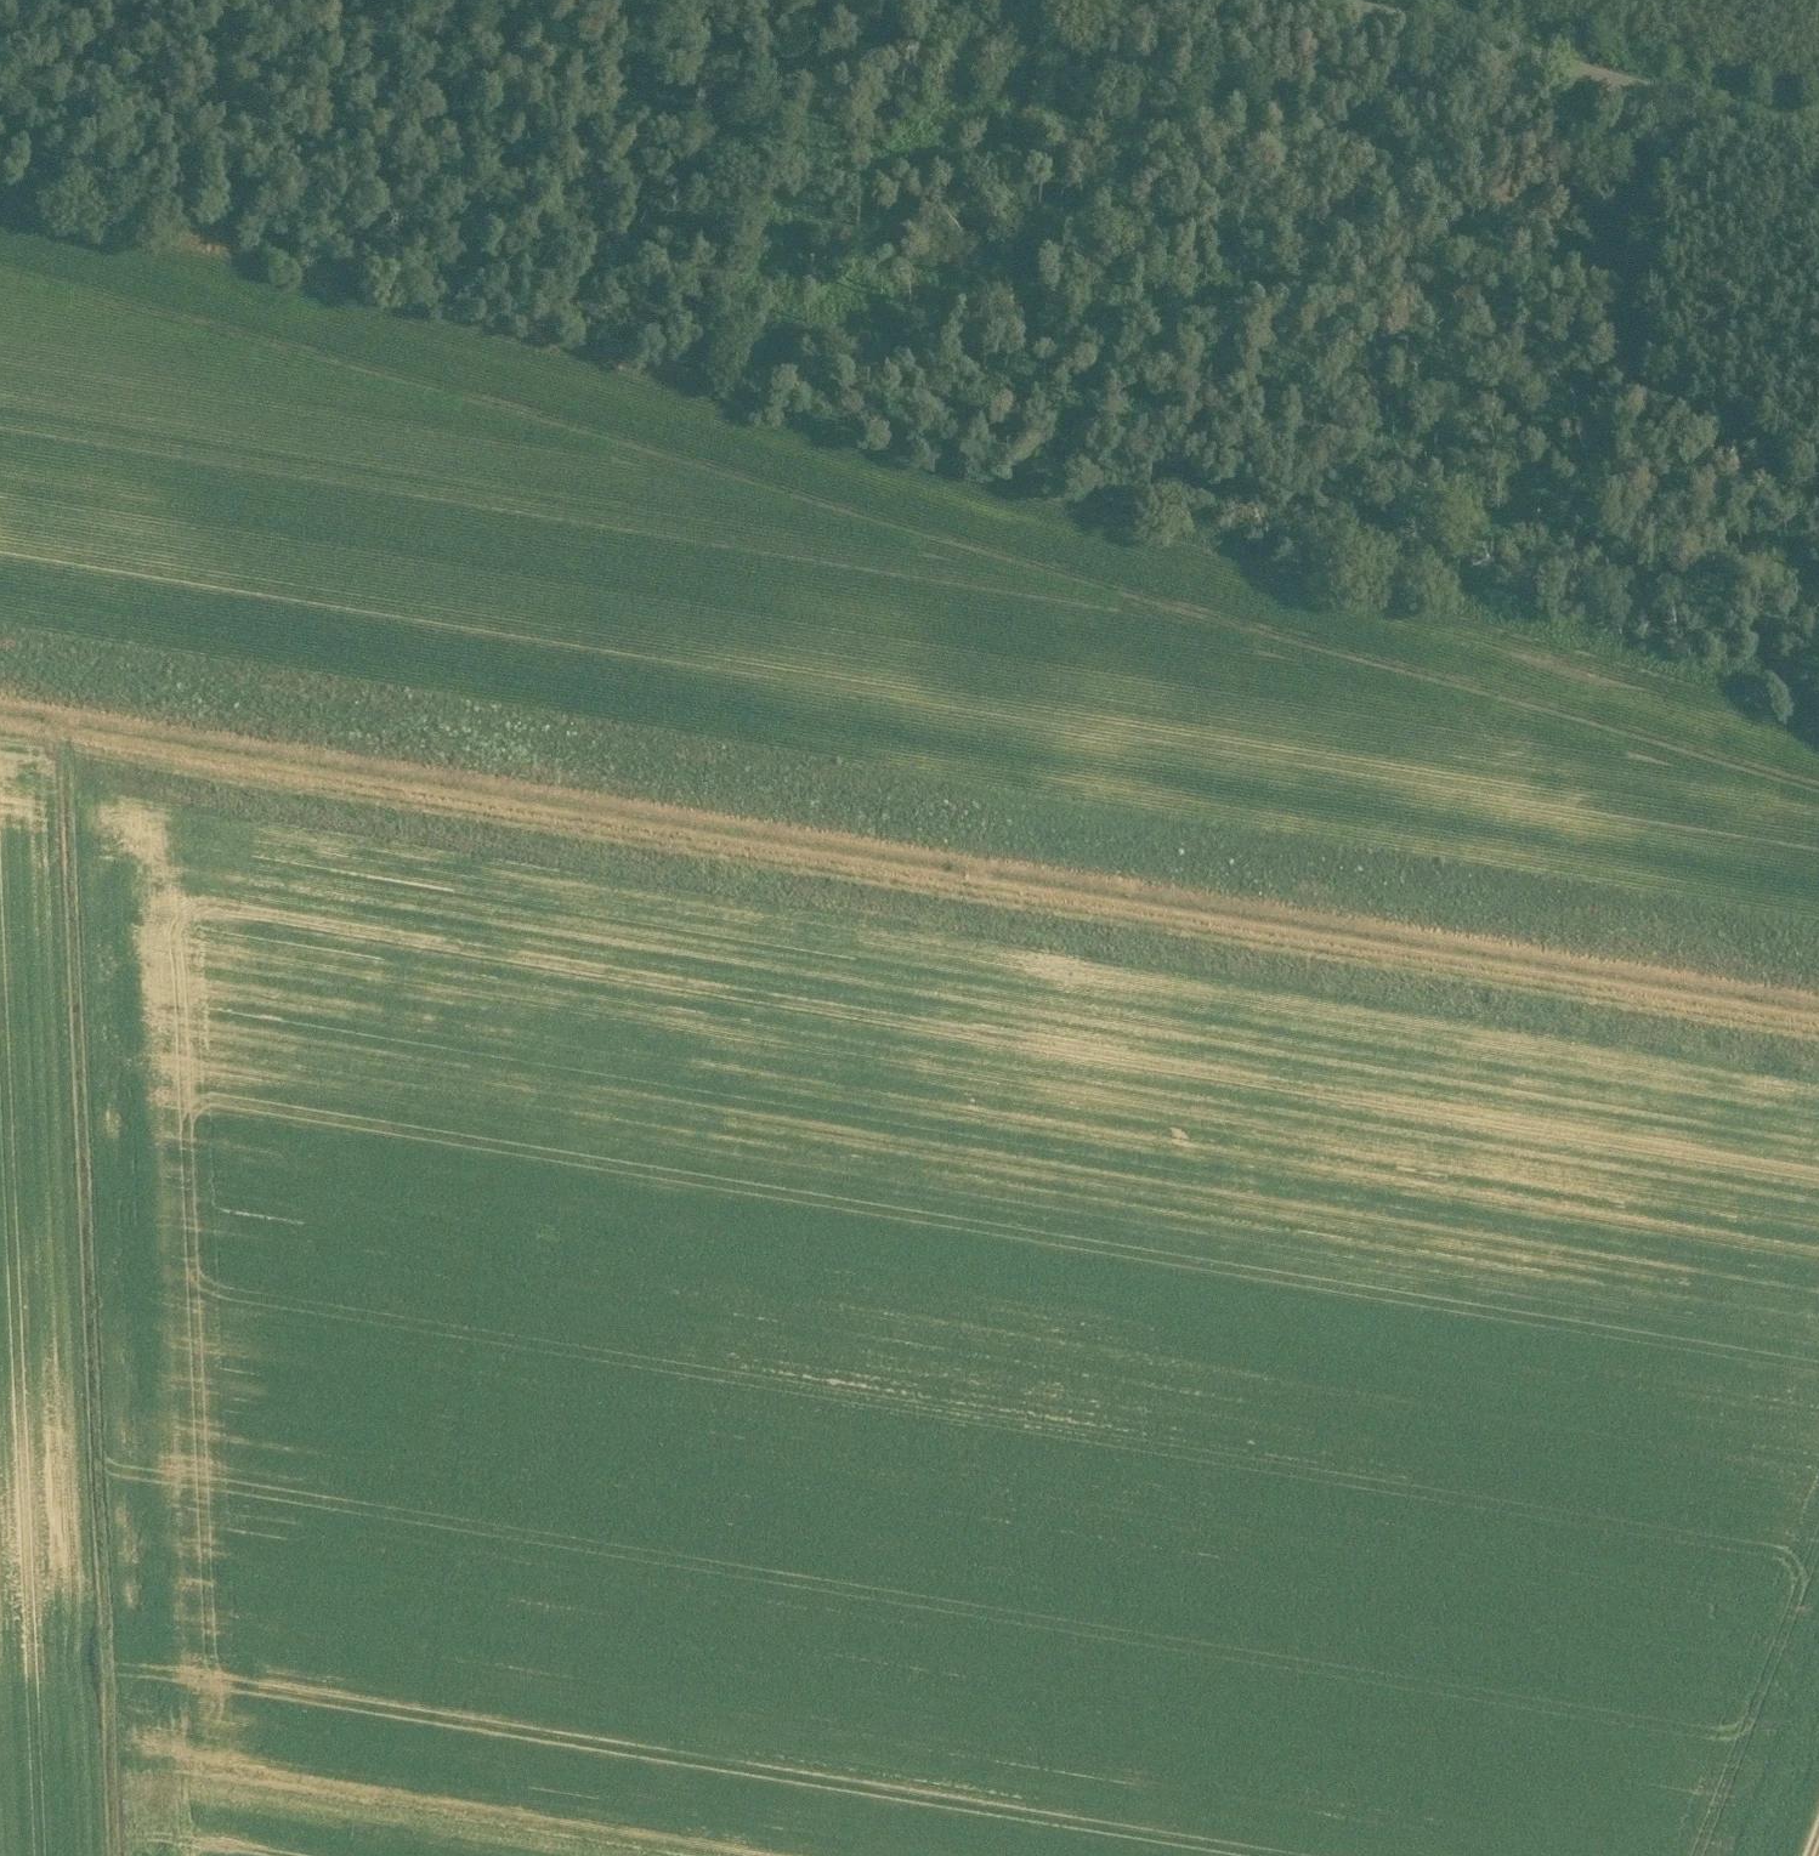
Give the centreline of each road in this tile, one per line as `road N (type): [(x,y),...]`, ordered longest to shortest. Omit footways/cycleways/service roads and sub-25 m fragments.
road 1 (unclassified): [(1368,0),(1818,125)]

